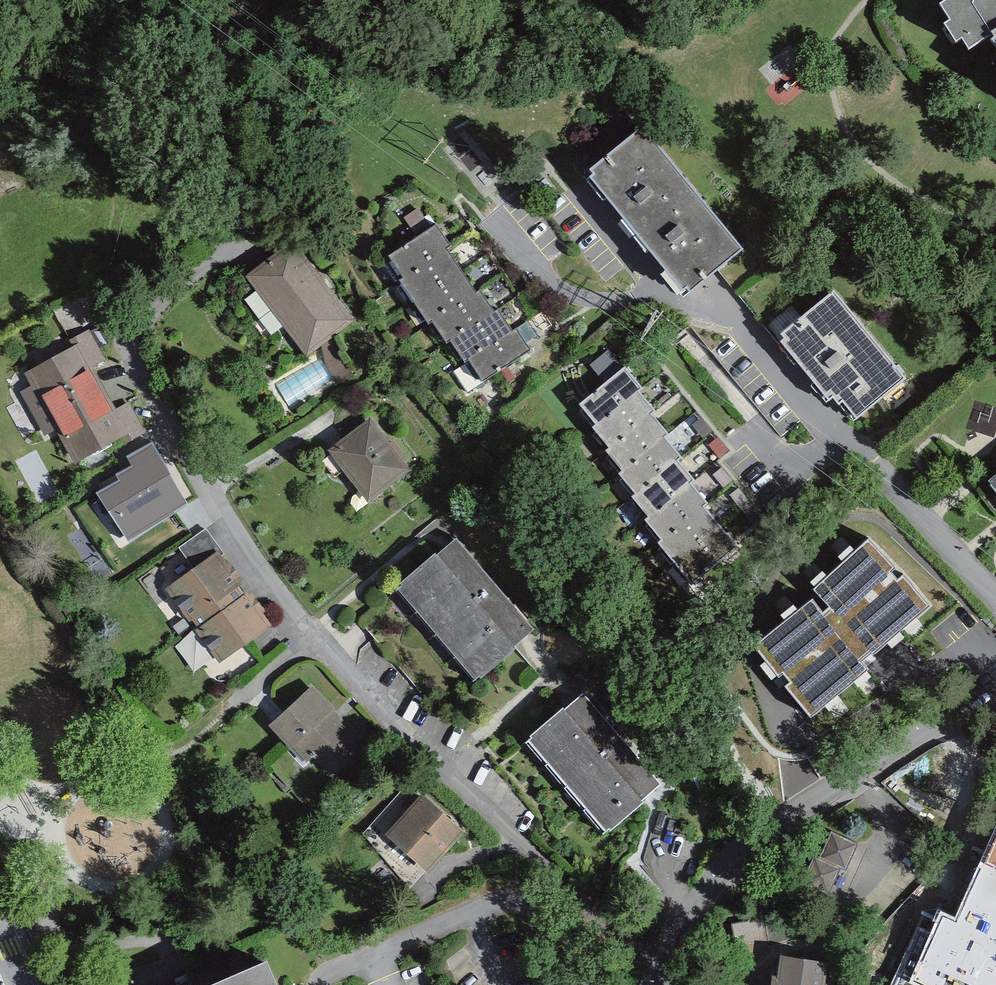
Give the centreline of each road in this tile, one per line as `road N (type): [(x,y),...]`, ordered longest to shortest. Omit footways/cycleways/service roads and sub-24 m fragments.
road 1 (residential): [(995,687),(709,866),(671,939),(673,984)]

